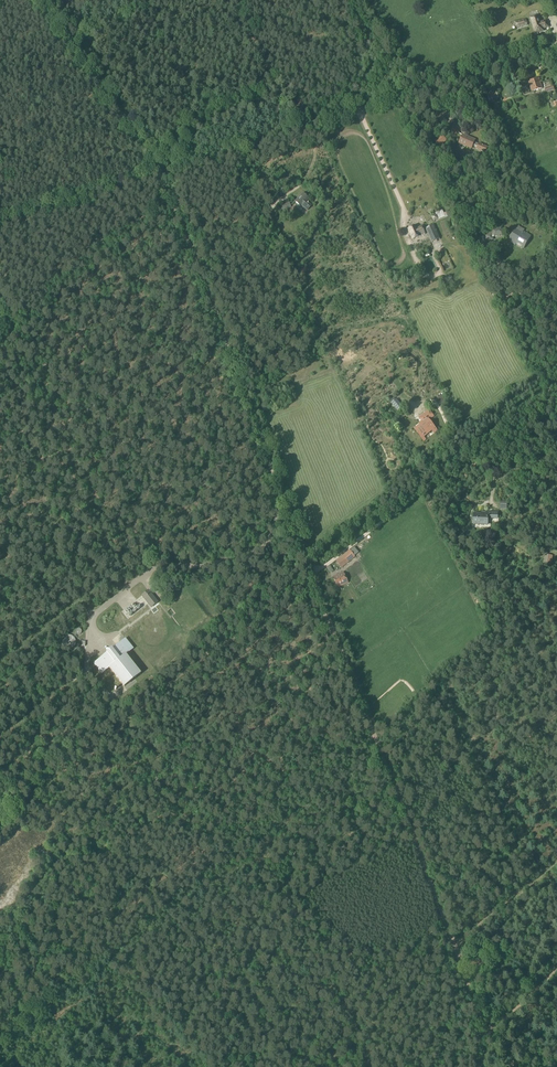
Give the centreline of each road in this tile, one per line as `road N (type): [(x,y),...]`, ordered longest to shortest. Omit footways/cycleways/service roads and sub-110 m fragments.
road 1 (track): [(487,1031),(284,499)]
road 2 (unclassified): [(556,47),(161,175)]
road 3 (unclassified): [(284,499),(161,175)]
road 4 (track): [(556,383),(314,576)]
road 5 (track): [(161,175),(37,0)]
road 6 (track): [(55,866),(105,805),(155,762),(130,728)]
road 7 (unclassified): [(161,175),(0,226)]
road 8 (track): [(310,127),(310,168),(272,202),(264,188),(276,138)]
road 9 (track): [(451,941),(556,872)]

